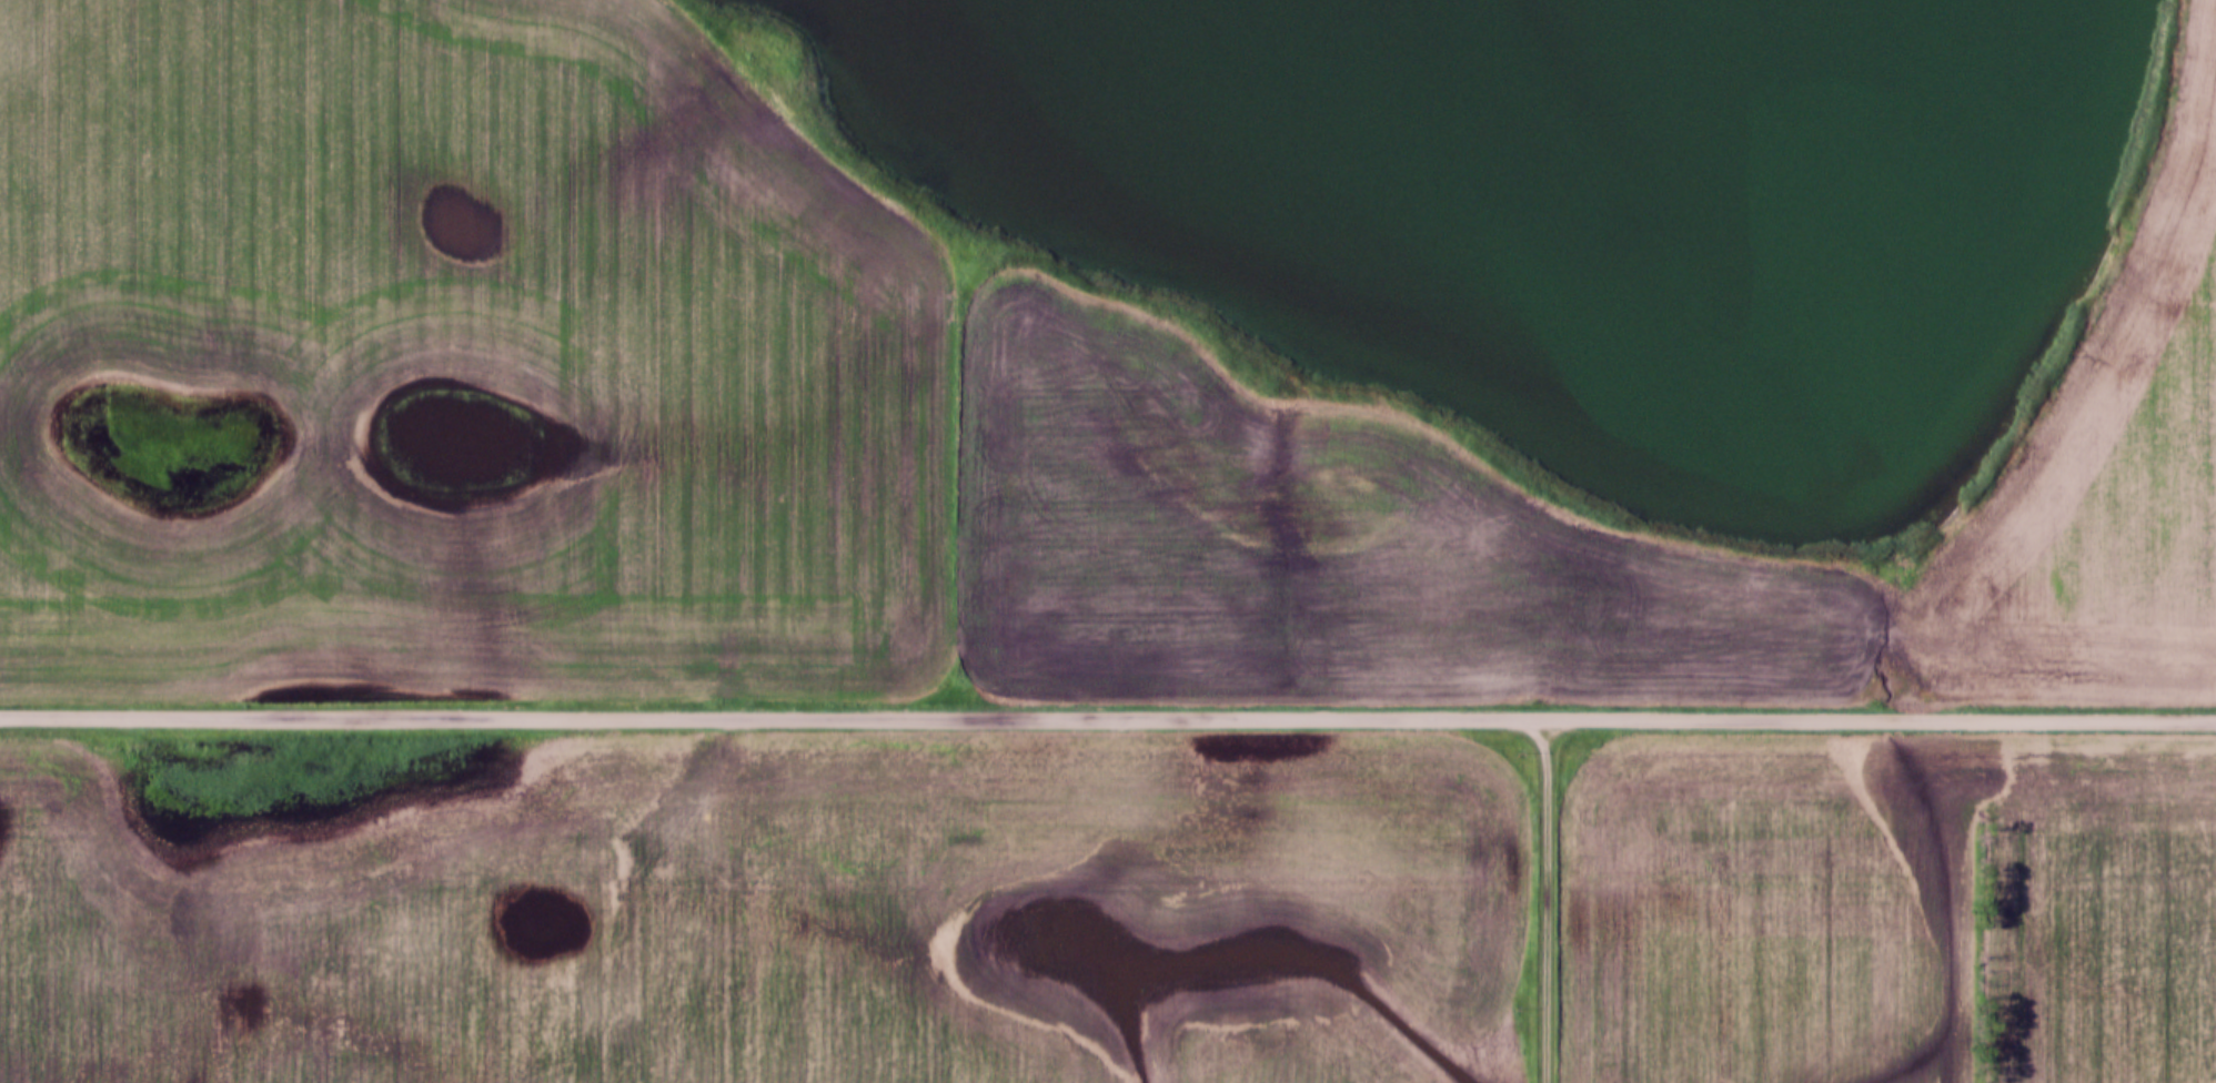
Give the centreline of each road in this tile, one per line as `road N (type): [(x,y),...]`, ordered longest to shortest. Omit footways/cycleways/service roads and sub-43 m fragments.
road 1 (residential): [(0,713),(2215,720)]

